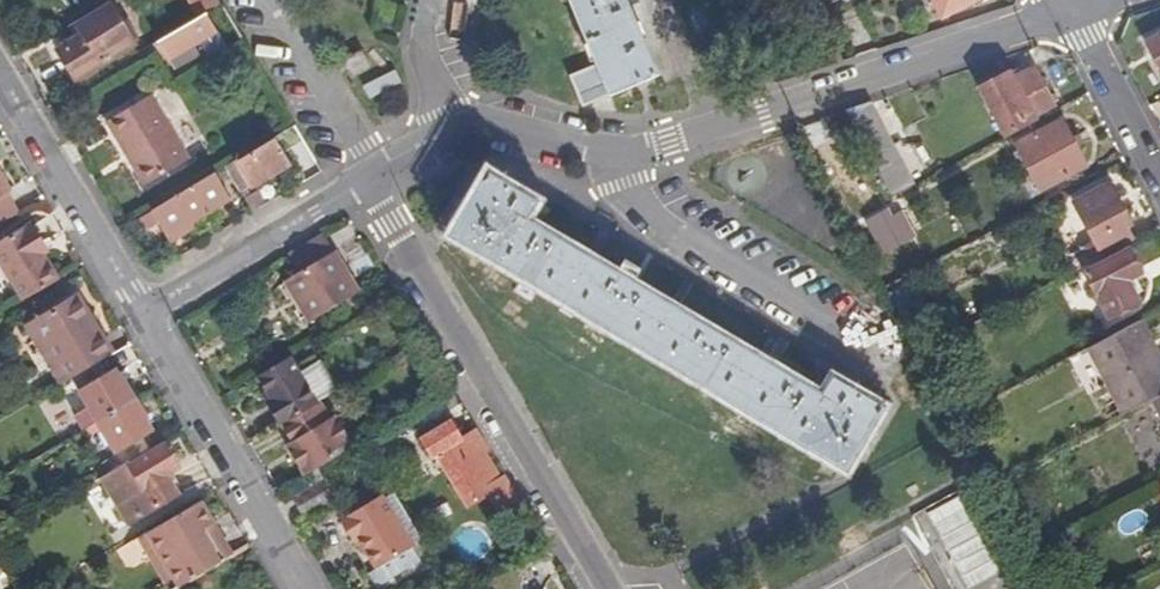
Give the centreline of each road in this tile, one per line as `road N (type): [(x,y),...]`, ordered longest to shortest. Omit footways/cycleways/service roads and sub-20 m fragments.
road 1 (residential): [(596,588),(367,185)]
road 2 (residential): [(767,117),(673,149),(618,154),(482,122),(367,185)]
road 3 (residential): [(767,117),(1072,15)]
road 4 (residential): [(301,588),(140,317)]
road 5 (residential): [(140,317),(0,83)]
road 6 (residential): [(140,317),(367,185)]
road 7 (residential): [(1159,182),(1072,15)]

